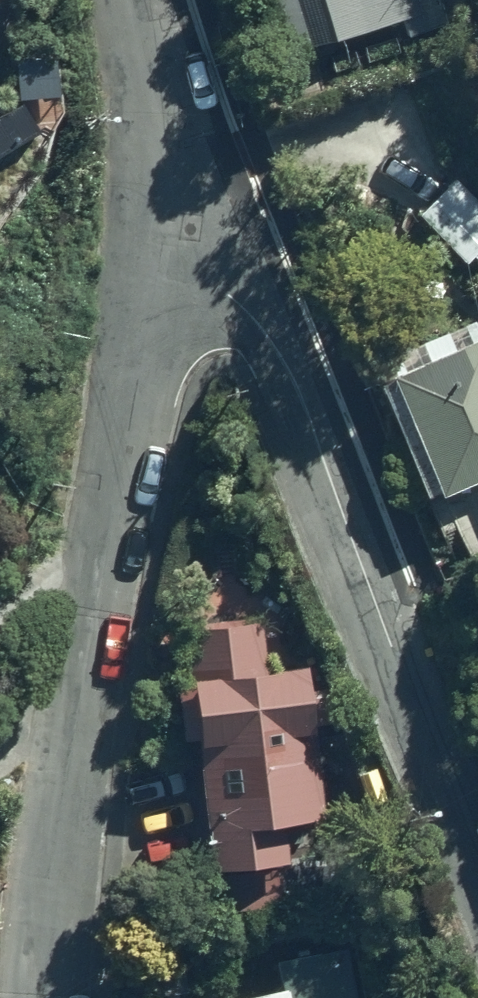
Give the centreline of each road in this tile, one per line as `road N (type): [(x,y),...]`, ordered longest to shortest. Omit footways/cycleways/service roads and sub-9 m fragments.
road 1 (residential): [(32,997),(77,696),(175,246)]
road 2 (residential): [(175,246),(291,369),(477,869)]
road 3 (residential): [(175,246),(126,0)]

